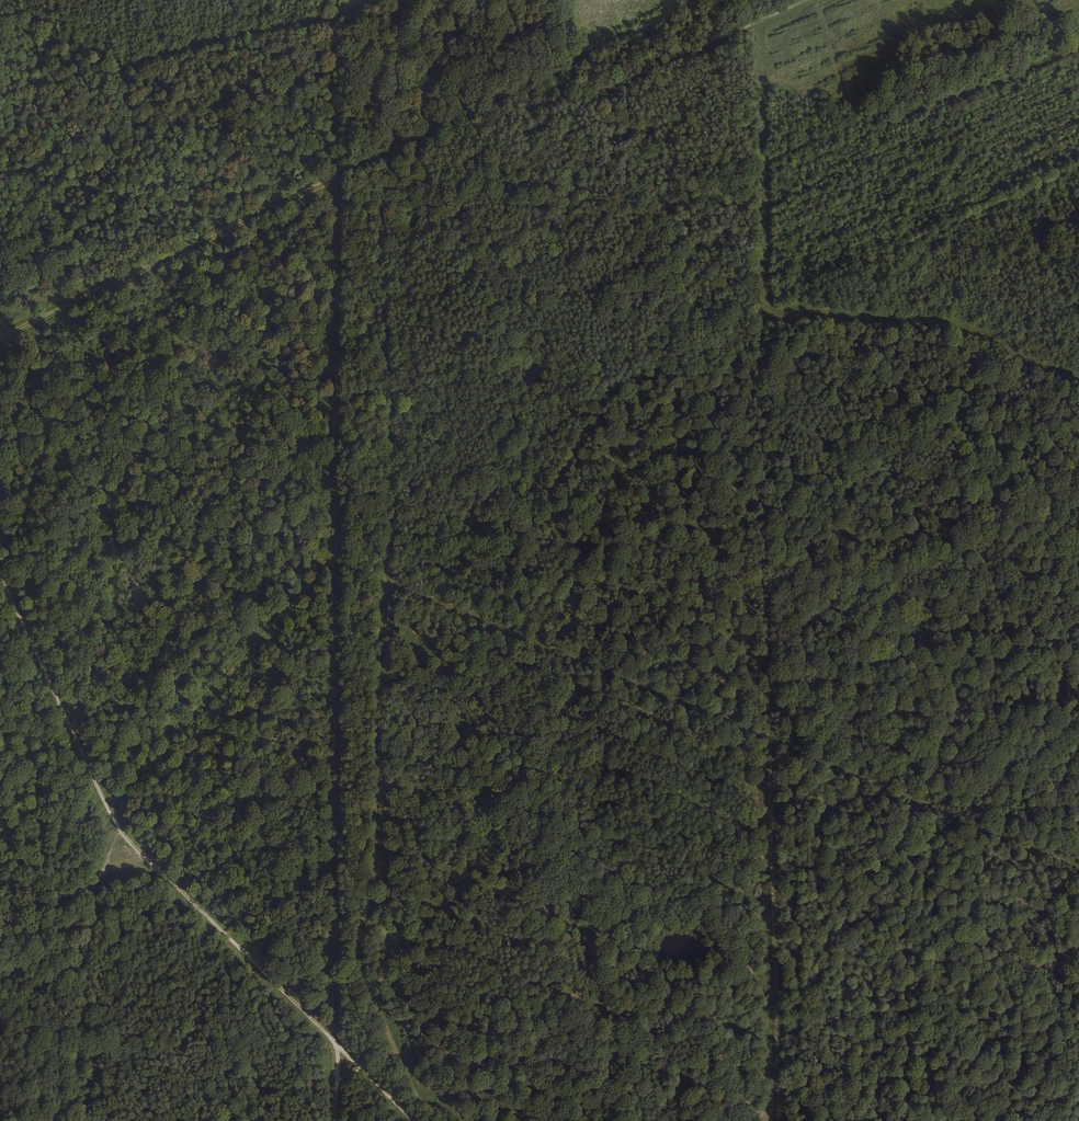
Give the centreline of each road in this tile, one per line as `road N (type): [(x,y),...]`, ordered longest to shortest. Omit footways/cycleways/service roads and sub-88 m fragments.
road 1 (track): [(807,0),(382,196),(395,490),(382,878),(364,951),(421,1097),(463,1120)]
road 2 (track): [(1078,868),(388,585)]
road 3 (track): [(0,573),(128,840),(336,1044)]
road 4 (track): [(115,819),(69,1120)]

